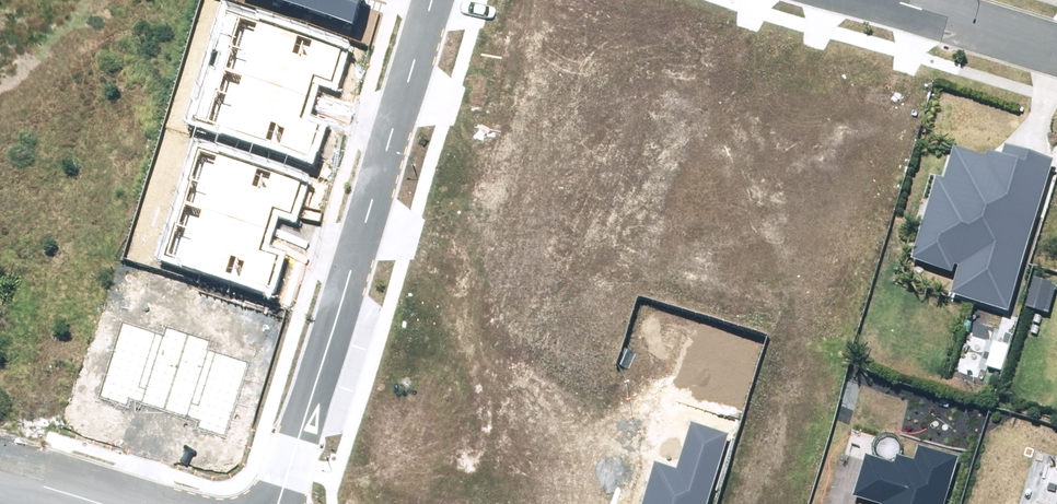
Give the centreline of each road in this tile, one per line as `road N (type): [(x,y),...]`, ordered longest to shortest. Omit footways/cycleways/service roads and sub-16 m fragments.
road 1 (residential): [(435,0),(273,503)]
road 2 (residential): [(895,0),(1056,48)]

